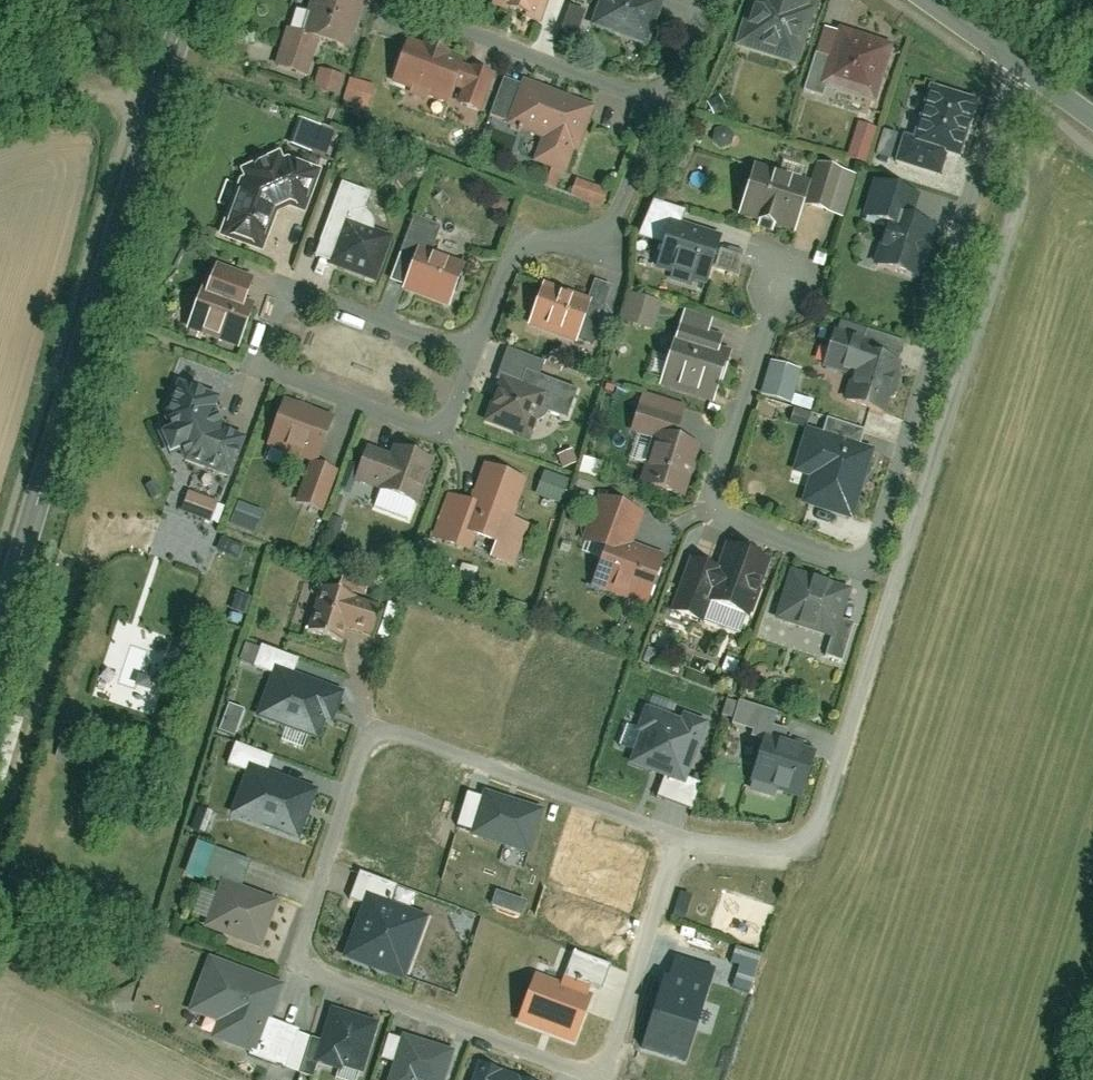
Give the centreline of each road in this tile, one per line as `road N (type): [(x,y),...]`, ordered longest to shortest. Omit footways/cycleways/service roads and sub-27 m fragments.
road 1 (residential): [(990,122),(1025,178),(823,832),(760,850),(684,842)]
road 2 (residential): [(990,122),(934,306),(935,346),(866,568),(723,516),(709,479),(779,269)]
road 3 (tertiary): [(0,620),(189,0)]
road 4 (residential): [(569,1079),(308,976),(298,952),(360,742),(393,729)]
road 5 (residential): [(474,353),(441,438),(261,366),(284,289)]
road 6 (residential): [(657,98),(603,234),(539,238),(512,252),(474,353)]
road 7 (residential): [(393,729),(684,842)]
road 8 (residential): [(657,98),(394,5)]
road 9 (residential): [(684,842),(667,866),(606,1067),(573,1079)]
road 10 (residential): [(284,289),(474,353)]

